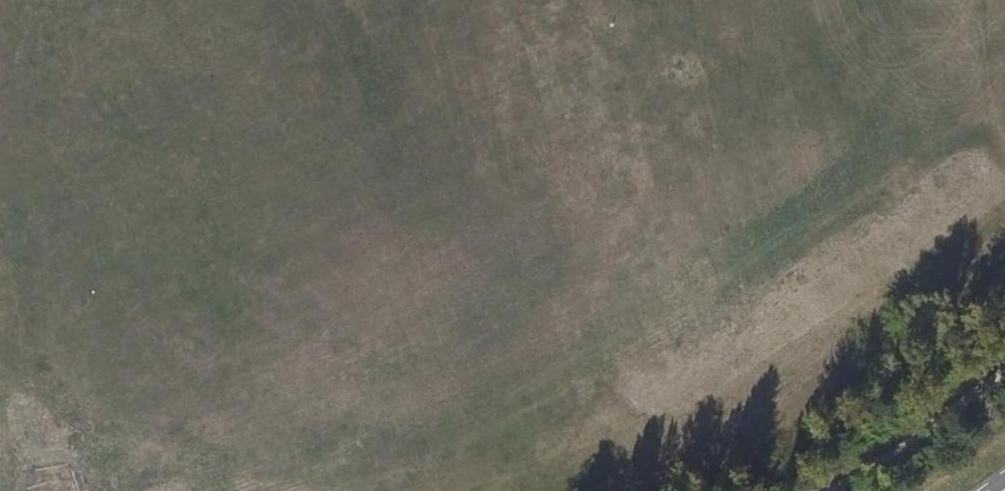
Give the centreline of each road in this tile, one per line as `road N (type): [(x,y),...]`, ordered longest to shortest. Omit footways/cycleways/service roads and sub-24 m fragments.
road 1 (track): [(827,490),(933,427),(1004,371)]

